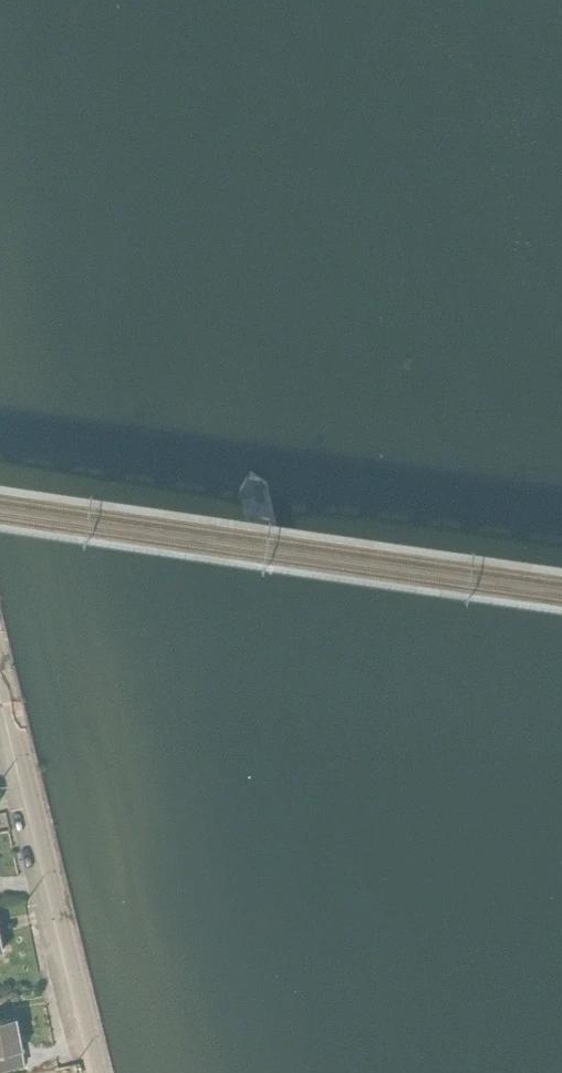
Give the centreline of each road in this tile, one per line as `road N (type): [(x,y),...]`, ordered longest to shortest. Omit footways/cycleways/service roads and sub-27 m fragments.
road 1 (unclassified): [(0,671),(98,1072)]

